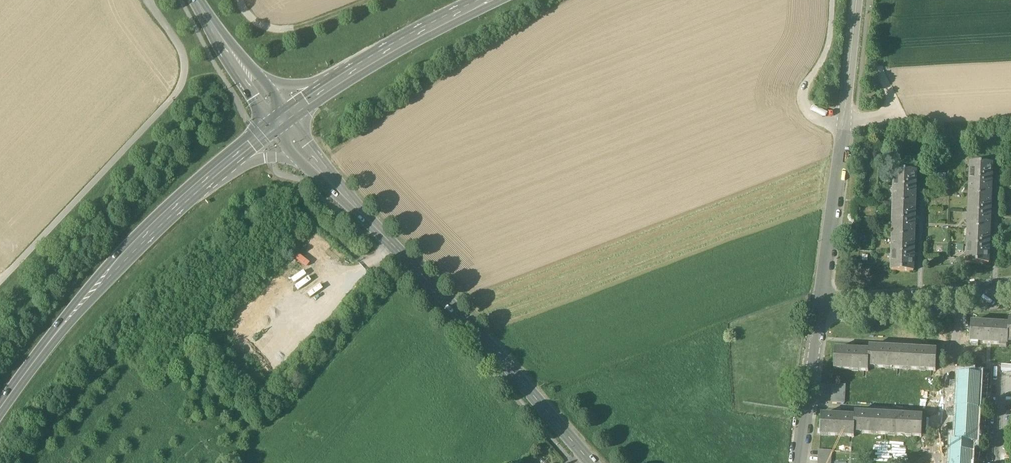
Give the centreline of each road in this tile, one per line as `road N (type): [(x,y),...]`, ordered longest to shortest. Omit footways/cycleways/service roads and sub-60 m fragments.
road 1 (tertiary): [(586,462),(311,163)]
road 2 (track): [(0,283),(180,89),(183,57),(147,0)]
road 3 (tertiary): [(822,304),(859,0)]
road 4 (primary): [(0,410),(88,297),(198,187)]
road 5 (residential): [(822,304),(1010,286)]
road 6 (tertiary): [(800,462),(822,304)]
road 7 (track): [(846,120),(813,115),(802,96),(827,52),(833,0)]
road 8 (track): [(240,0),(262,25),(290,30),(367,0)]
road 9 (primary): [(370,61),(296,85),(244,68)]
road 10 (primary): [(370,61),(486,0)]
road 11 (primary): [(198,187),(262,159),(311,163)]

